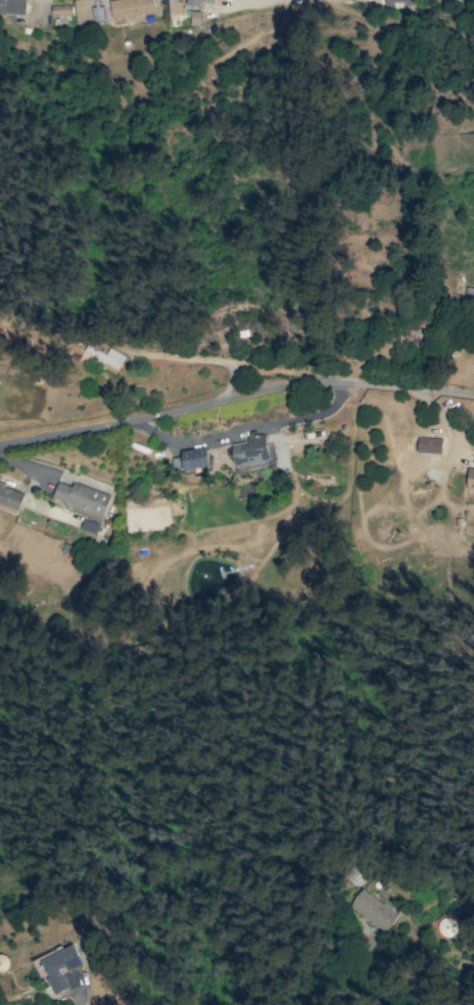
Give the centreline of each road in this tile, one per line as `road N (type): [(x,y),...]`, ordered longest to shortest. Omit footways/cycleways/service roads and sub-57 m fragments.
road 1 (residential): [(0,454),(306,383),(473,401)]

